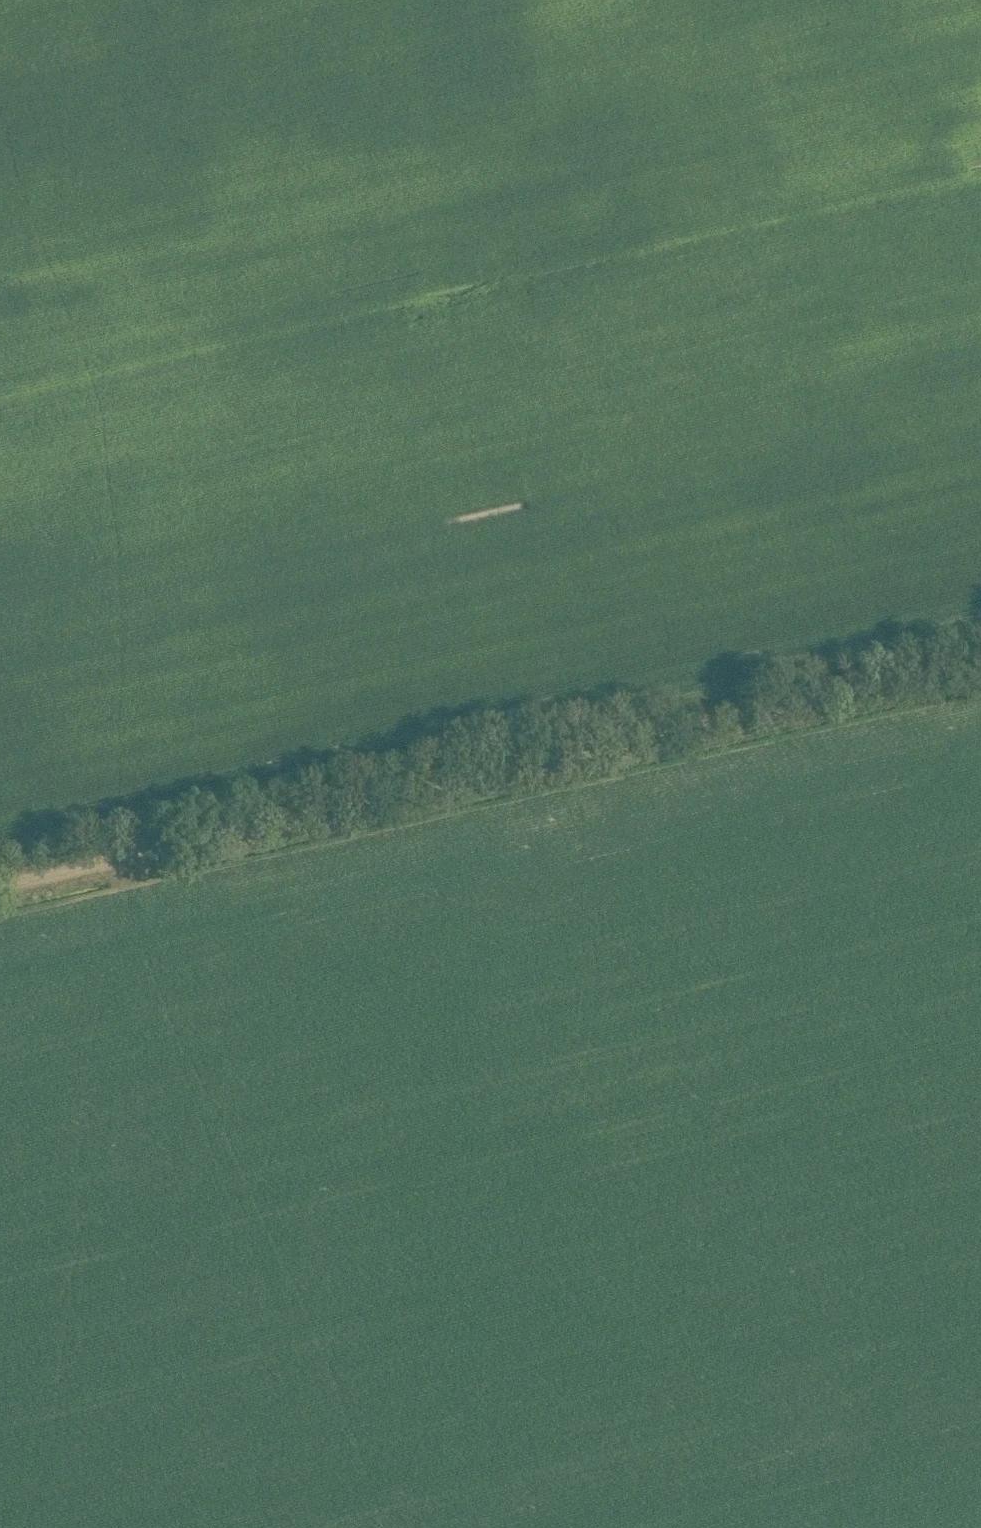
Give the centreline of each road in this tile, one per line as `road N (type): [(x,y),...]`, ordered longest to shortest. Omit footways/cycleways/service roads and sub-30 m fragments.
road 1 (track): [(980,665),(0,890)]

